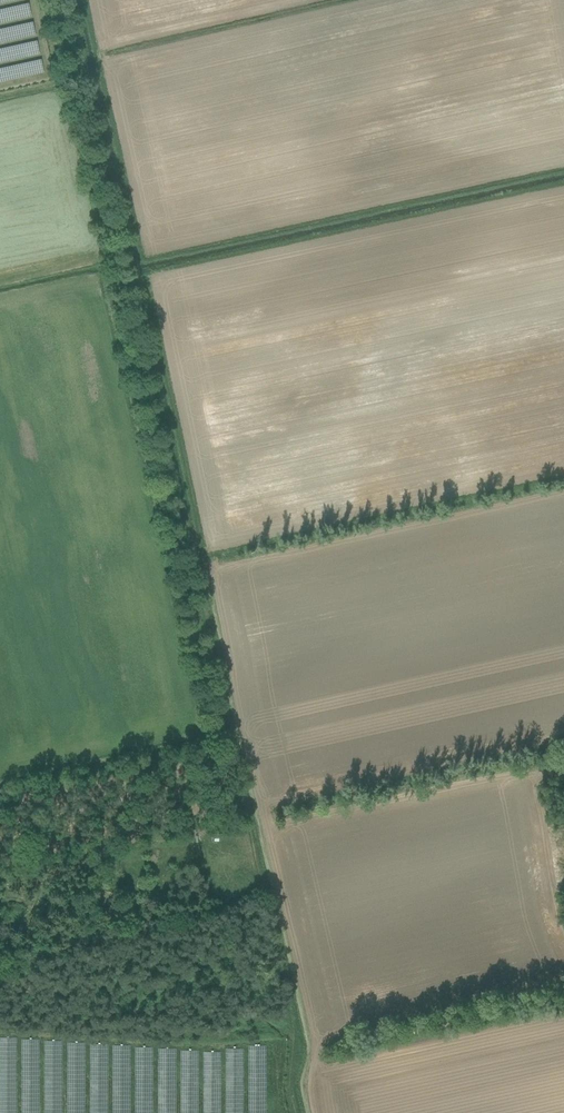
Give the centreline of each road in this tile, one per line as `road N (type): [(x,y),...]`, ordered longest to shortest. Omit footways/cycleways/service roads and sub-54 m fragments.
road 1 (track): [(315,1112),(321,1035),(563,971)]
road 2 (track): [(563,773),(547,789),(563,906)]

